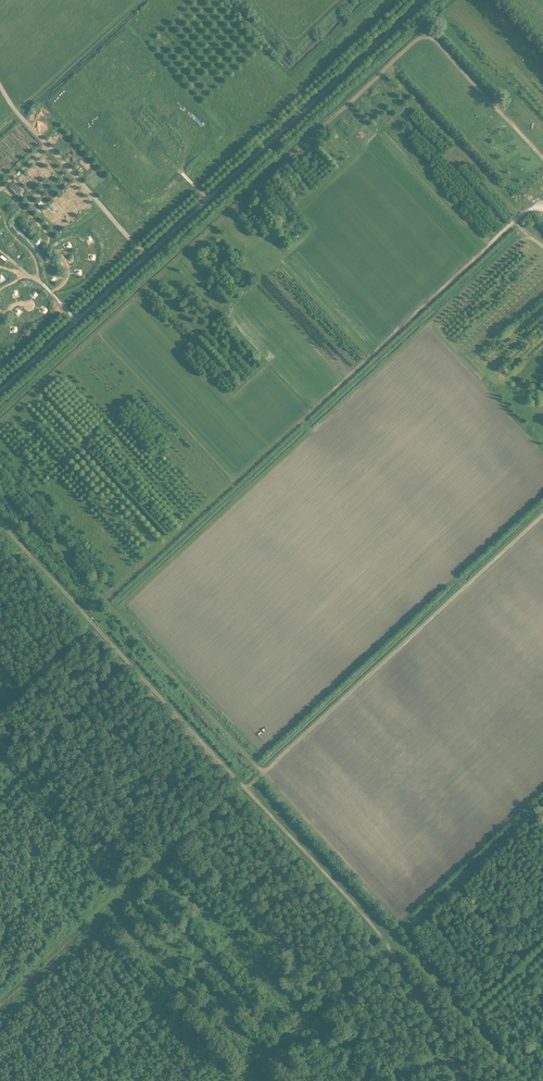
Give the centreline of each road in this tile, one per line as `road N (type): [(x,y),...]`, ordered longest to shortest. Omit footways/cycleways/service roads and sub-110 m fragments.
road 1 (track): [(466,1080),(379,932),(244,787)]
road 2 (track): [(81,1080),(266,913),(327,874)]
road 3 (track): [(244,787),(95,625)]
road 4 (track): [(122,661),(0,797)]

